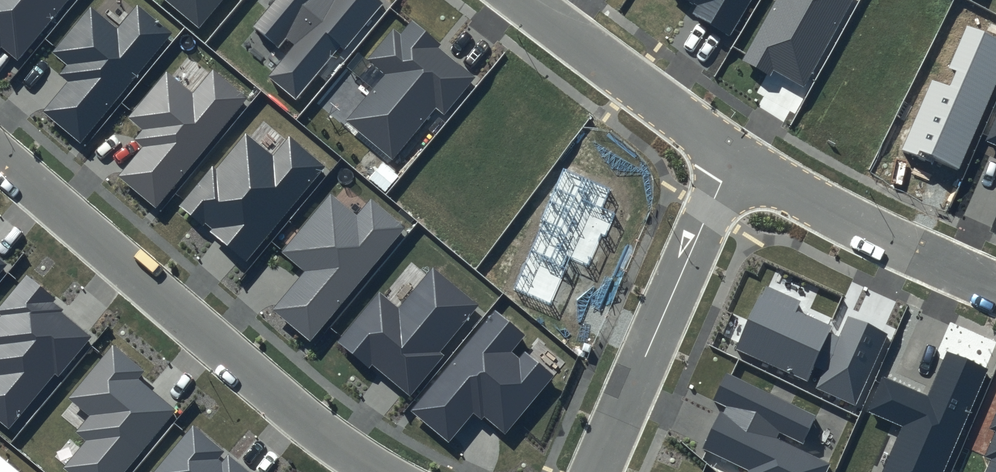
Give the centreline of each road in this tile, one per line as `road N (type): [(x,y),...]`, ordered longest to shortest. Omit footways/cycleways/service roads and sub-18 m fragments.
road 1 (residential): [(375,471),(0,157)]
road 2 (residential): [(597,471),(734,155)]
road 3 (residential): [(995,285),(734,155)]
road 4 (residential): [(734,155),(522,0)]

